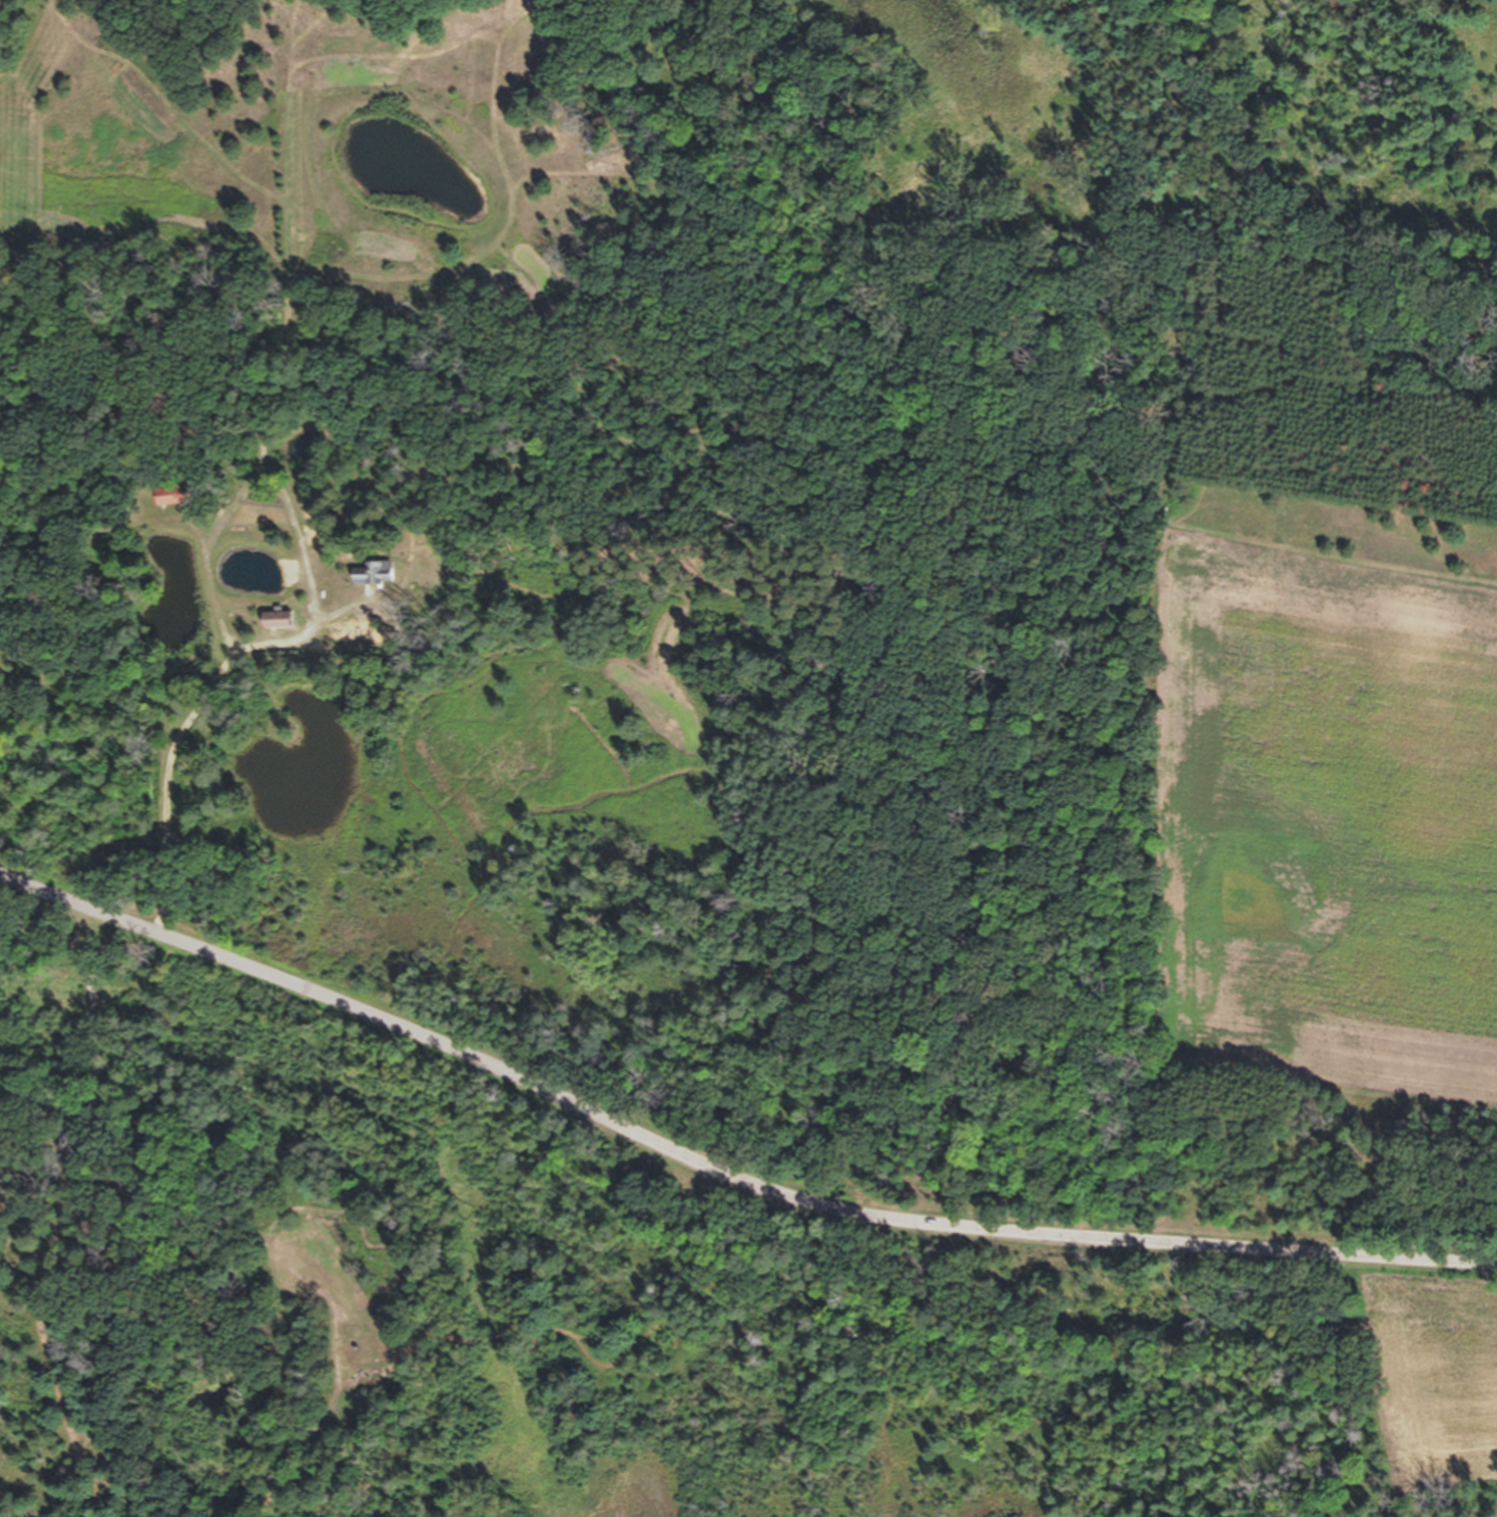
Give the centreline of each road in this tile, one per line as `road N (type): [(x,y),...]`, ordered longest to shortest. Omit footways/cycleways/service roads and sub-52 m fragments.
road 1 (residential): [(0,858),(99,911),(824,1189),(1496,1238)]

